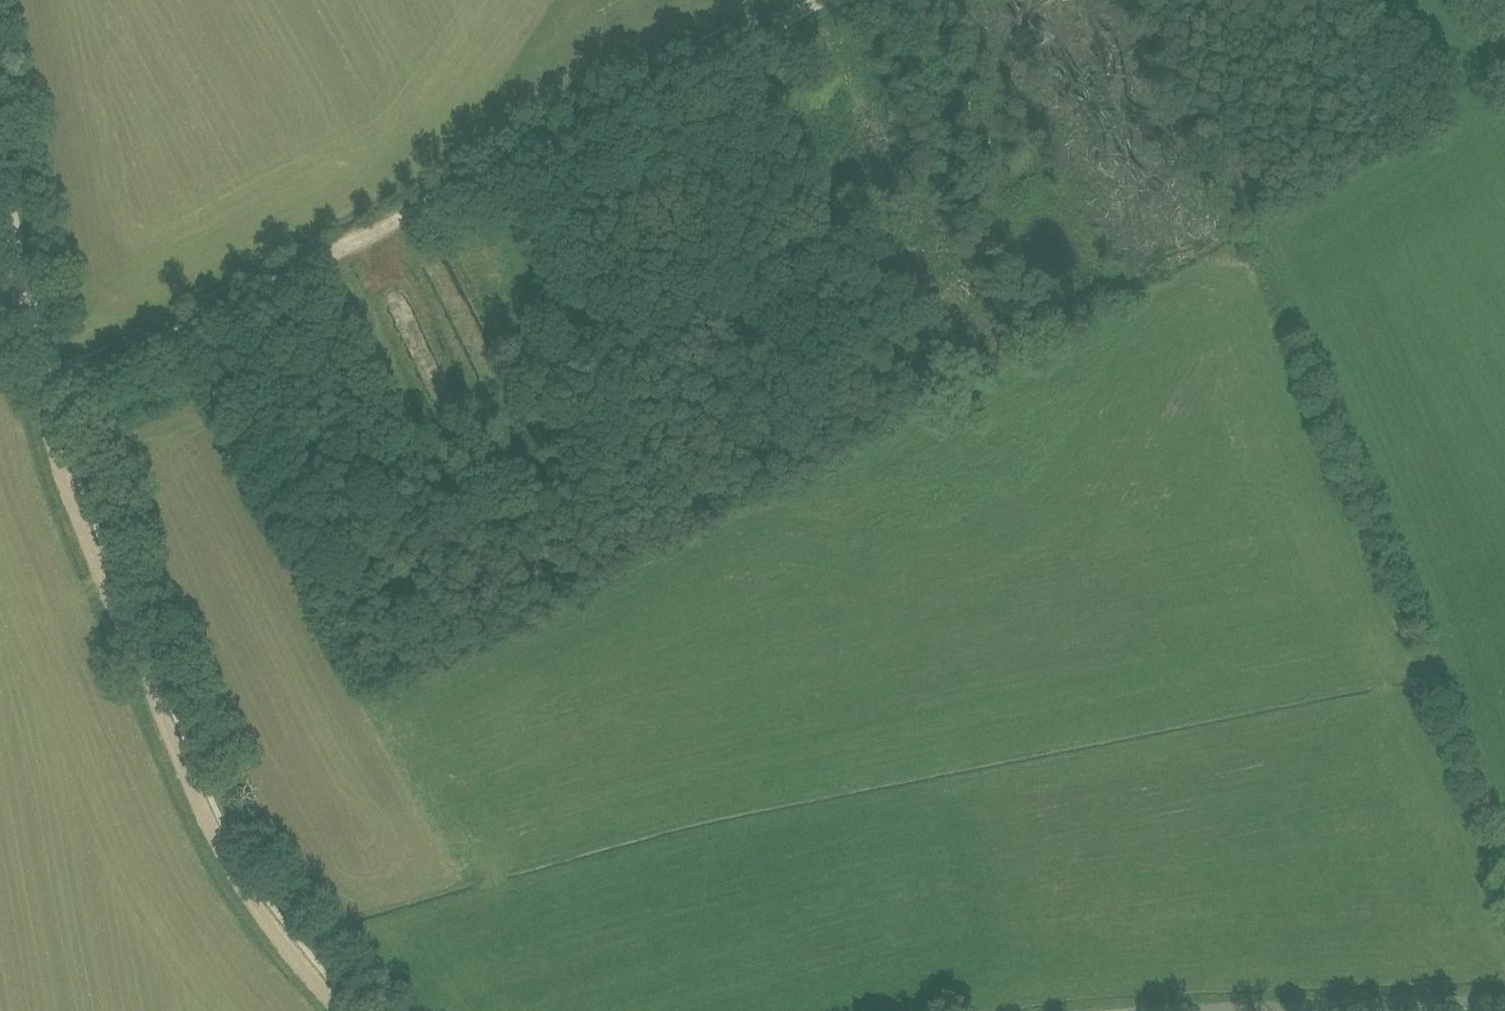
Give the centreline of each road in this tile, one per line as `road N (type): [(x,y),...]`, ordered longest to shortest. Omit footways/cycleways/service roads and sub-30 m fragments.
road 1 (track): [(42,401),(819,0)]
road 2 (track): [(42,401),(82,531),(204,823),(224,863),(341,1010)]
road 3 (unclassified): [(1265,1010),(1504,1002)]
road 4 (track): [(0,204),(42,401)]

